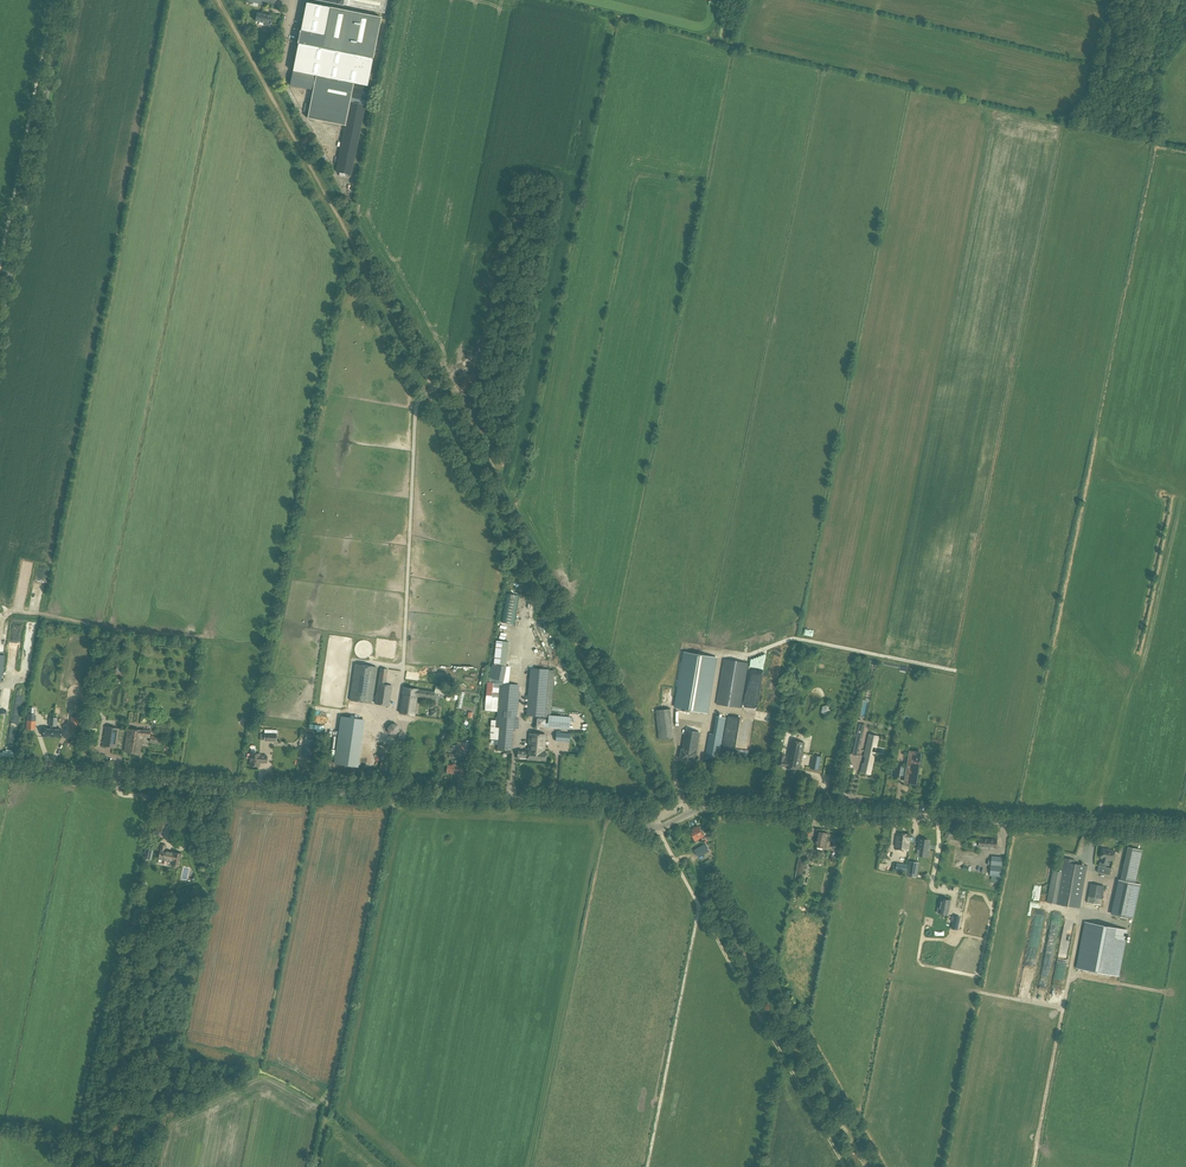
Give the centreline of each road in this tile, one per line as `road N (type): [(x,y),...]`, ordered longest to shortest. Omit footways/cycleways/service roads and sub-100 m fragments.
road 1 (unclassified): [(658,829),(603,804),(0,767)]
road 2 (unclassified): [(1185,829),(714,808),(658,829)]
road 3 (track): [(437,386),(219,0)]
road 4 (track): [(316,1166),(389,808)]
road 5 (track): [(1031,1166),(1095,825)]
road 6 (tertiary): [(0,319),(65,0)]
road 7 (track): [(844,1166),(699,904)]
road 8 (track): [(647,1166),(699,904)]
road 9 (track): [(722,652),(749,655),(799,639),(958,671)]

